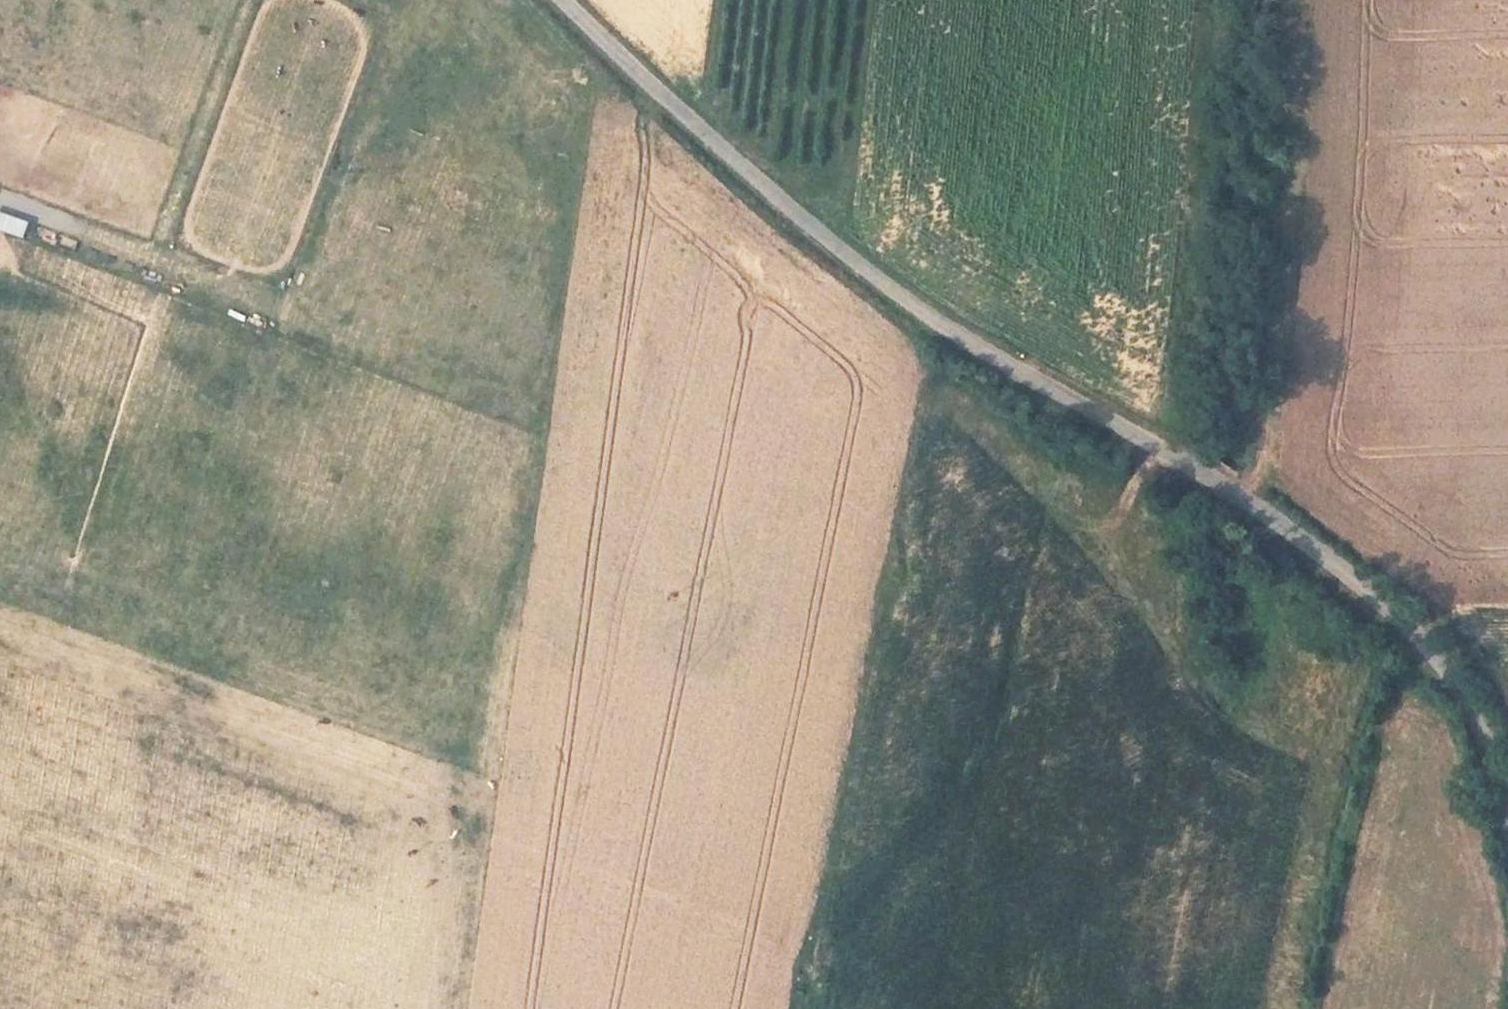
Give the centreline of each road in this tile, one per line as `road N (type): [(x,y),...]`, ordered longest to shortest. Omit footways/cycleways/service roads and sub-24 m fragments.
road 1 (unclassified): [(564,0),(876,279),(961,339),(1175,456),(1415,630),(1480,728),(1507,833)]

